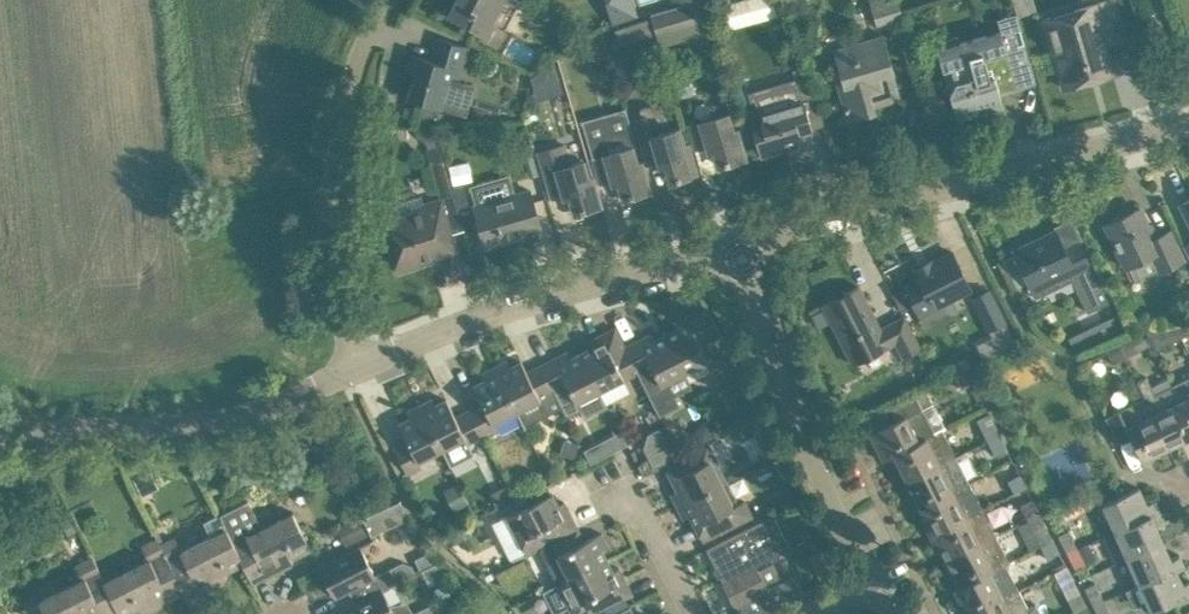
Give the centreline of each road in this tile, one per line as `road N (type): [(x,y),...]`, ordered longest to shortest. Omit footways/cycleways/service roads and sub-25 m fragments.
road 1 (residential): [(752,244),(1188,124)]
road 2 (residential): [(362,366),(536,298),(752,244)]
road 3 (residential): [(388,0),(350,91),(326,234),(330,279),(362,366)]
road 4 (unclassified): [(0,435),(224,418),(362,366)]
road 5 (residential): [(874,582),(769,373),(752,244)]
road 6 (residential): [(697,613),(633,487)]

